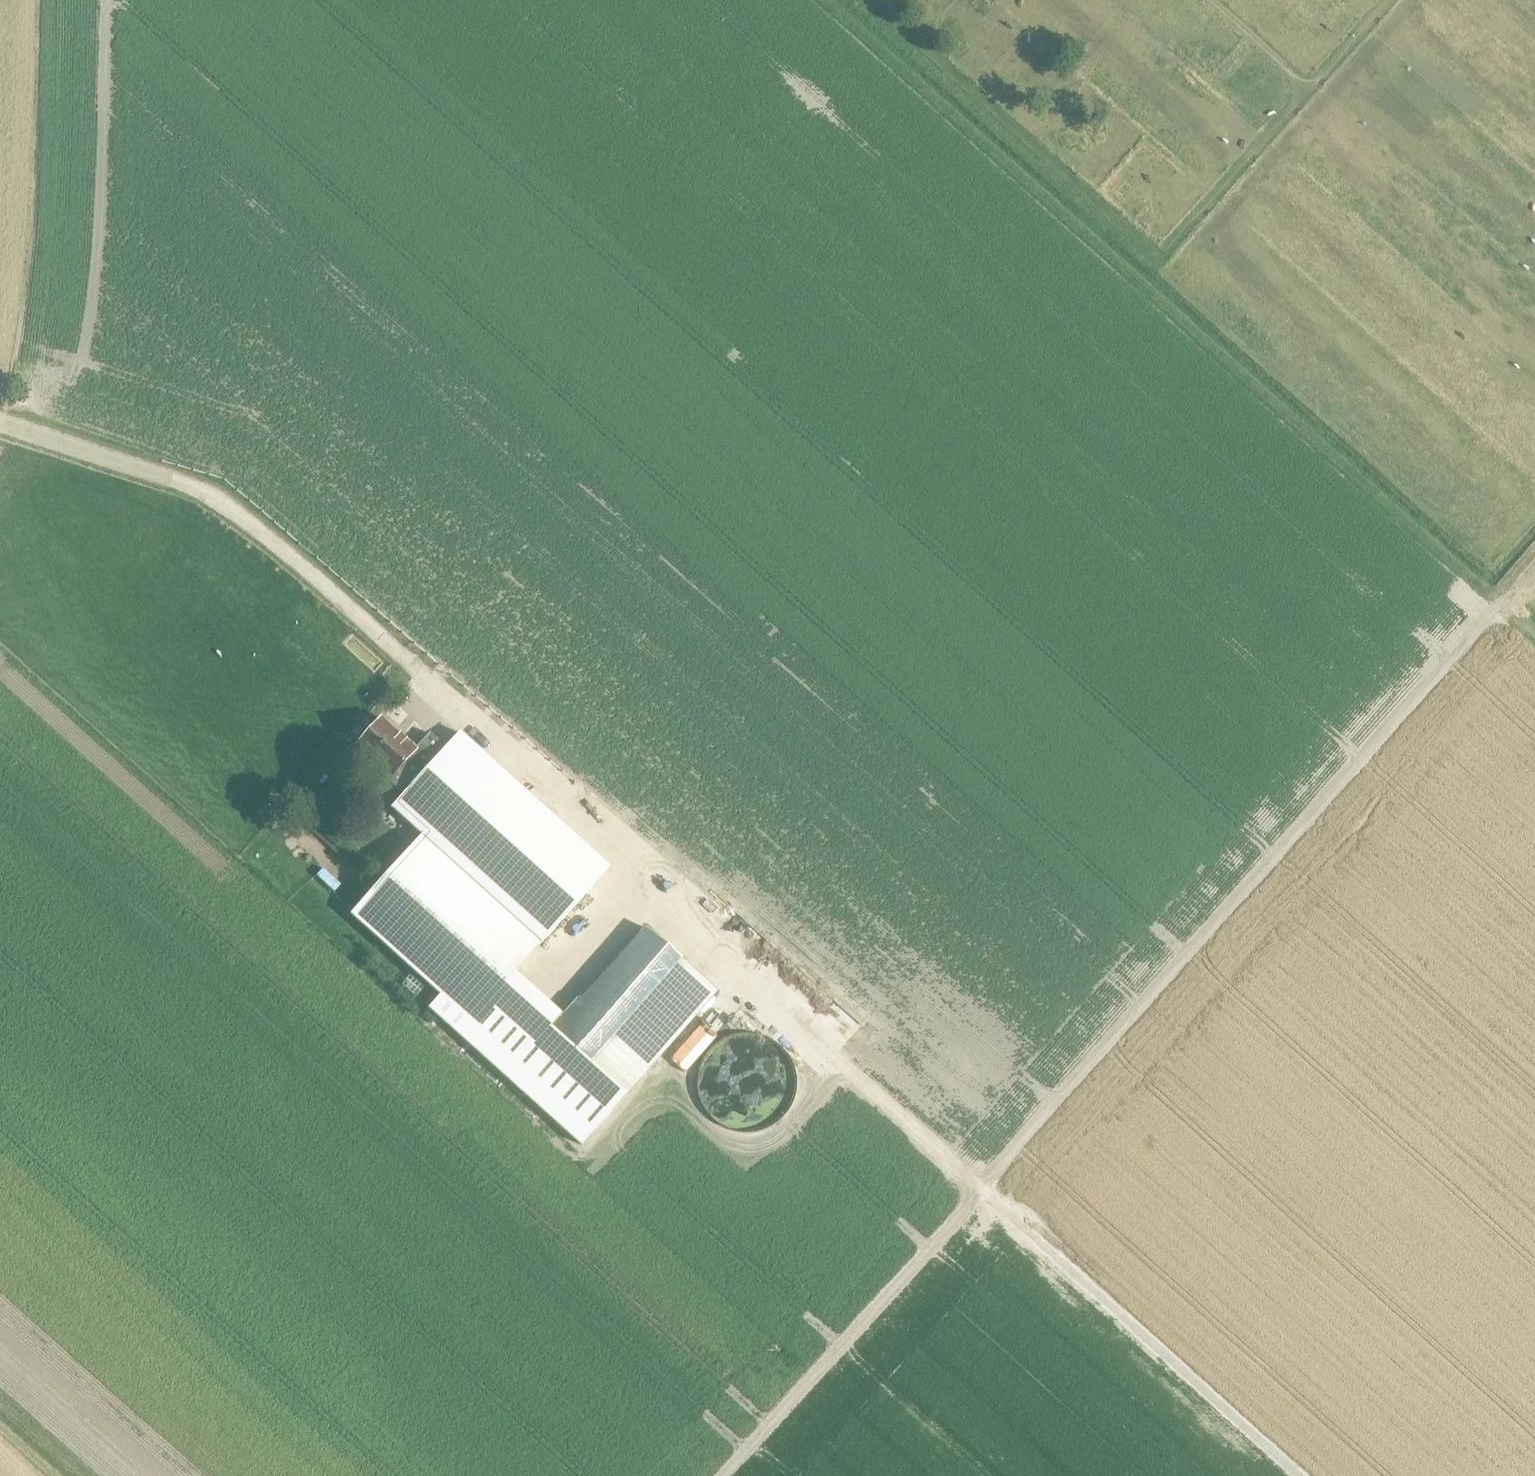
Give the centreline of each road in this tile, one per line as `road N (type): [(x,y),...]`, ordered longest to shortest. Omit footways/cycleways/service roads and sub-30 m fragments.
road 1 (track): [(0,422),(210,490),(720,933),(838,1061),(1301,1475)]
road 2 (track): [(1308,438),(1467,578),(1487,605),(1483,622),(719,1475)]
road 3 (track): [(866,0),(1155,257),(1382,0)]
road 4 (track): [(1304,88),(1208,0)]

